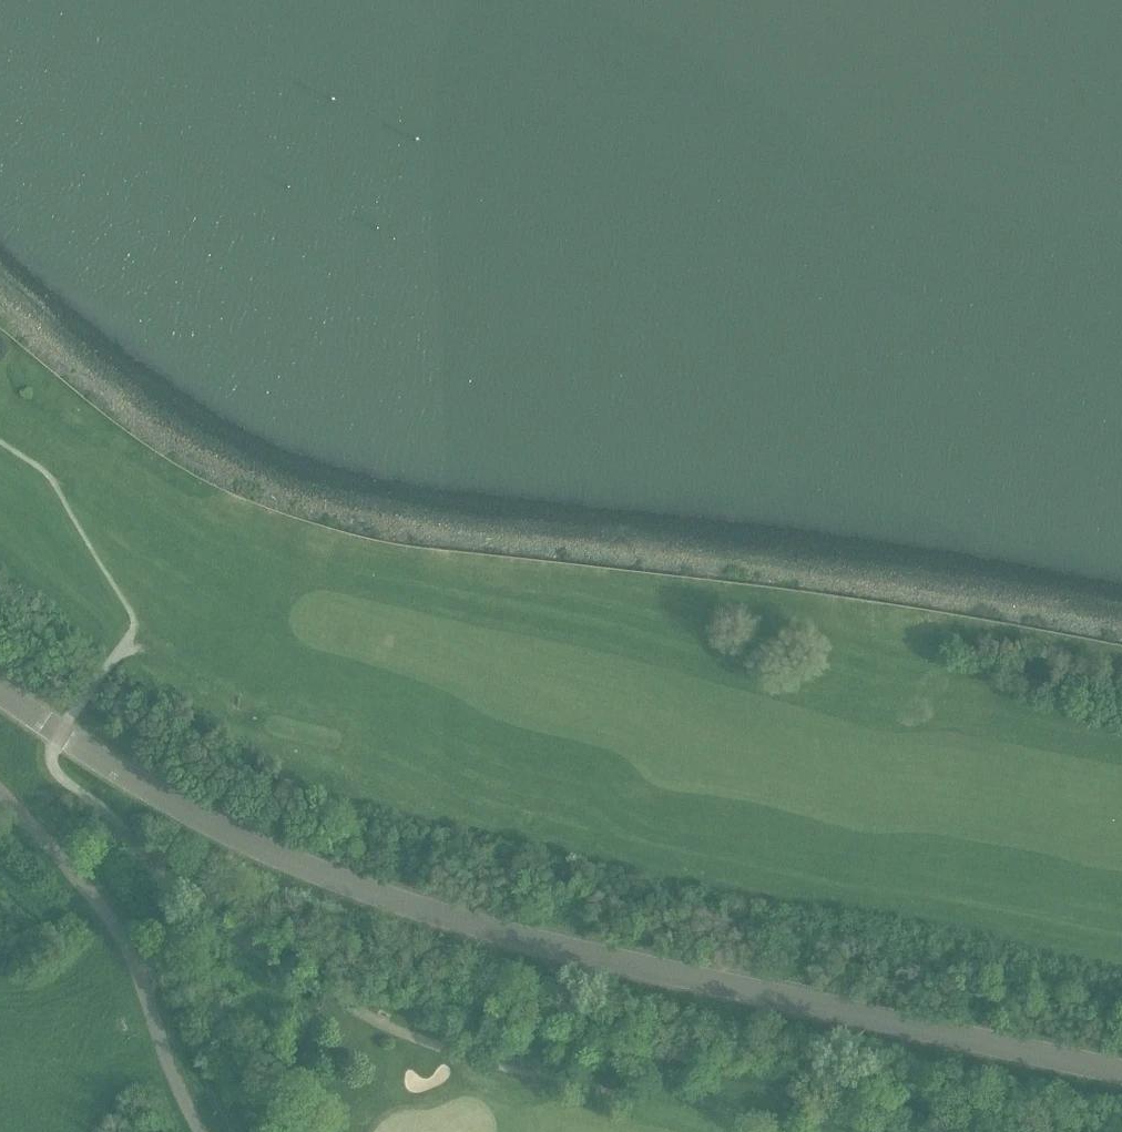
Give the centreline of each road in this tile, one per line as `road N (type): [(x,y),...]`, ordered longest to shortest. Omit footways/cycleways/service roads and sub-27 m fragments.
road 1 (unclassified): [(1121,1078),(634,969),(390,896),(235,832),(63,735),(0,687)]

